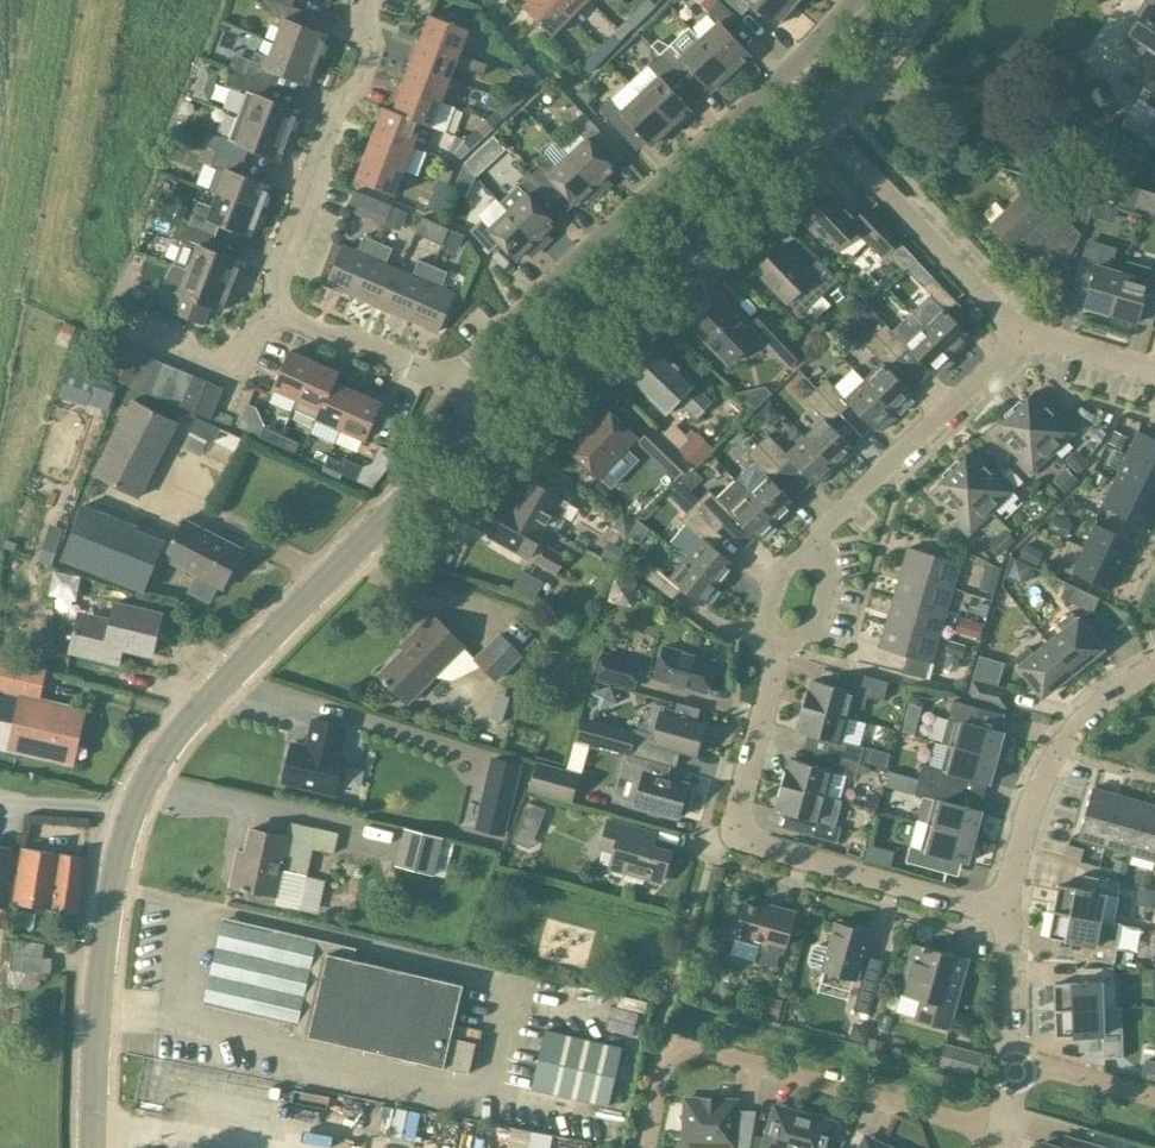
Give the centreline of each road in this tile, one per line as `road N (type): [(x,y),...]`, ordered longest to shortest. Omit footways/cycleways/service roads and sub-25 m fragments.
road 1 (tertiary): [(94,1147),(110,898),(144,781),(190,722),(487,423)]
road 2 (residential): [(450,379),(855,0)]
road 3 (residential): [(1005,910),(748,838),(735,827),(778,651)]
road 4 (tertiary): [(487,423),(818,114)]
road 5 (residential): [(645,1147),(658,1076),(671,1052),(698,1046),(1004,1134)]
road 6 (residential): [(278,312),(277,274),(345,92),(362,81),(373,50),(361,14),(367,0)]
road 7 (residential): [(811,544),(1023,331)]
road 8 (residential): [(1005,910),(1033,803),(1058,749),(1120,686),(1154,664)]
road 9 (residential): [(1023,331),(818,114)]
road 10 (residential): [(115,325),(239,376),(259,324),(278,312)]
road 11 (residential): [(450,379),(278,312)]
road 12 (residential): [(1013,1068),(1005,910)]
road 13 (tertiary): [(818,114),(922,0)]
road 14 (residential): [(1154,1097),(1055,1069),(1013,1068)]
road 15 (residential): [(1154,371),(1023,331)]
road 16 (residential): [(778,651),(800,638),(823,601),(826,564),(811,544)]
road 17 (residential): [(778,651),(769,636),(771,603),(782,568),(811,544)]

